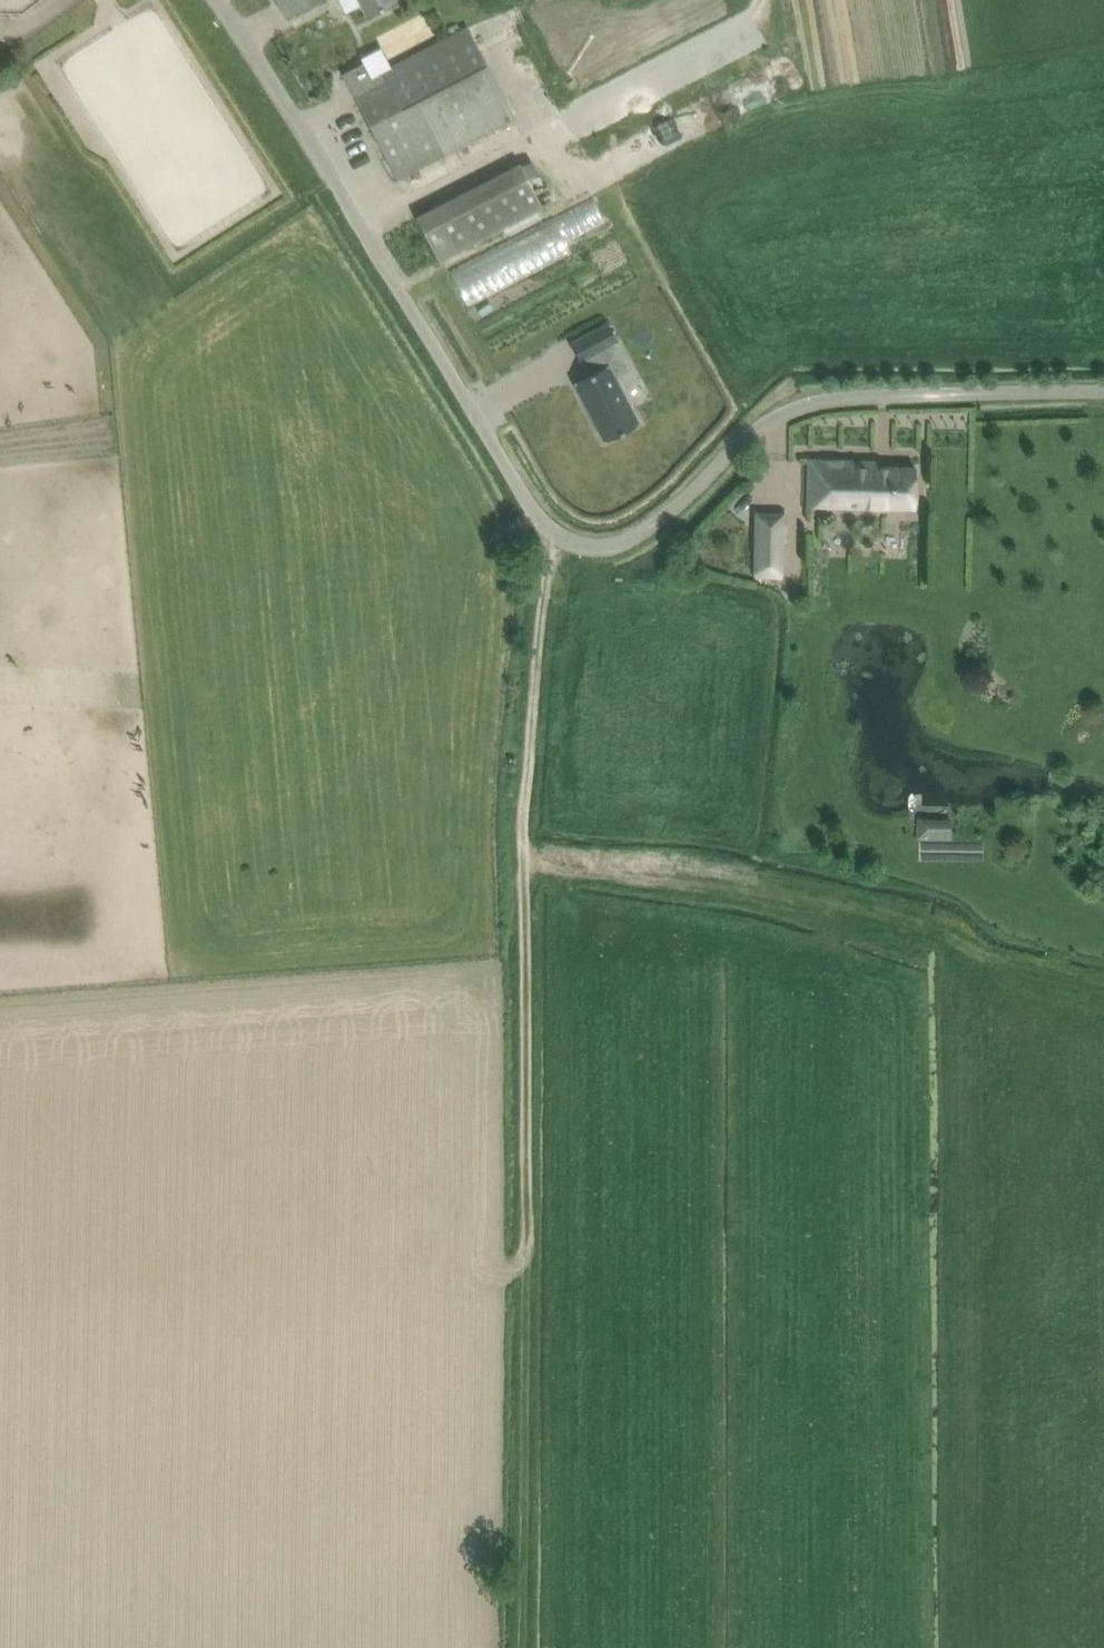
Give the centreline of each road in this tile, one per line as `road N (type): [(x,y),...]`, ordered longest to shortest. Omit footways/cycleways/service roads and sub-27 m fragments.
road 1 (unclassified): [(1103,393),(816,403),(754,435),(674,509),(629,539),(599,547),(569,539),(535,509),(224,0)]
road 2 (track): [(555,530),(524,853),(524,1647)]

